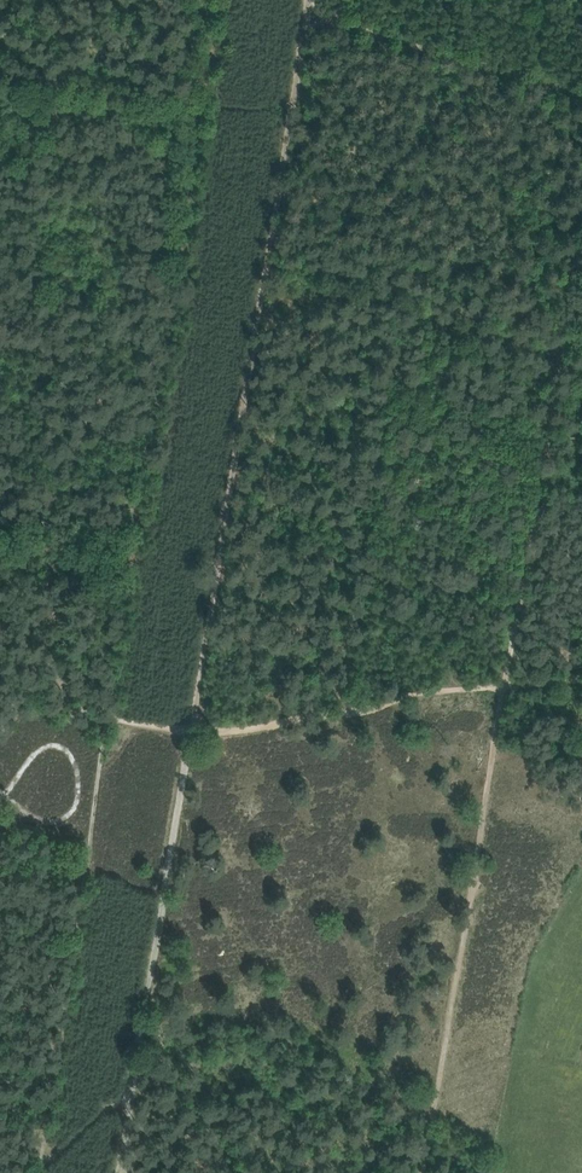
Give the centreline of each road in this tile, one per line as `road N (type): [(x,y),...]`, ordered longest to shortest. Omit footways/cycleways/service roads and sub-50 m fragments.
road 1 (track): [(581,236),(425,1172)]
road 2 (track): [(306,6),(191,729)]
road 3 (track): [(191,729),(360,712),(426,694),(581,688)]
road 4 (track): [(191,729),(129,1102)]
road 5 (track): [(306,6),(581,92)]

